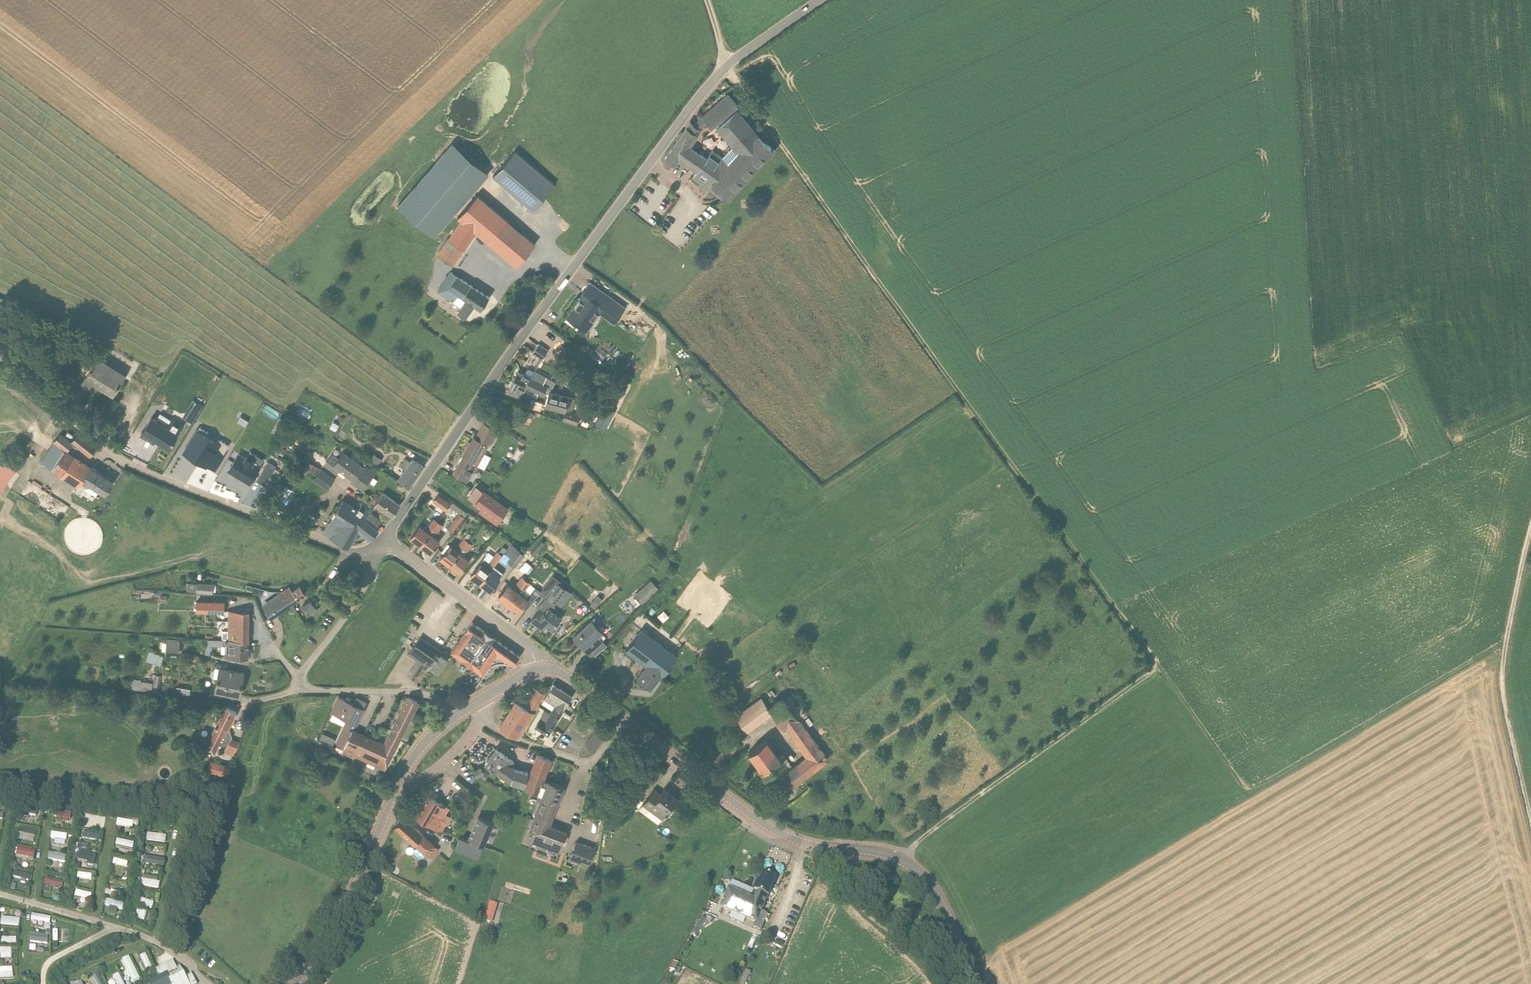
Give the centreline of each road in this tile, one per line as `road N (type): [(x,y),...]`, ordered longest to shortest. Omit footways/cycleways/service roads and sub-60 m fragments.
road 1 (track): [(1155,669),(727,66)]
road 2 (unclassified): [(383,539),(695,102),(727,66),(819,0)]
road 3 (tertiary): [(976,983),(943,904),(913,867),(885,853),(783,834),(624,720)]
road 4 (track): [(1506,644),(1252,790),(1242,787),(1155,669)]
road 5 (residential): [(373,553),(351,552),(143,471),(0,367)]
road 6 (track): [(908,854),(1155,669)]
road 7 (tertiary): [(295,983),(354,886),(397,787)]
road 8 (unclassified): [(539,669),(525,645),(383,539)]
road 9 (track): [(1530,820),(1504,699),(1506,644)]
road 10 (residential): [(483,717),(500,734),(589,763),(624,720)]
road 11 (residential): [(455,716),(422,694),(301,689)]
road 12 (residential): [(301,689),(302,674),(368,581),(373,553)]

